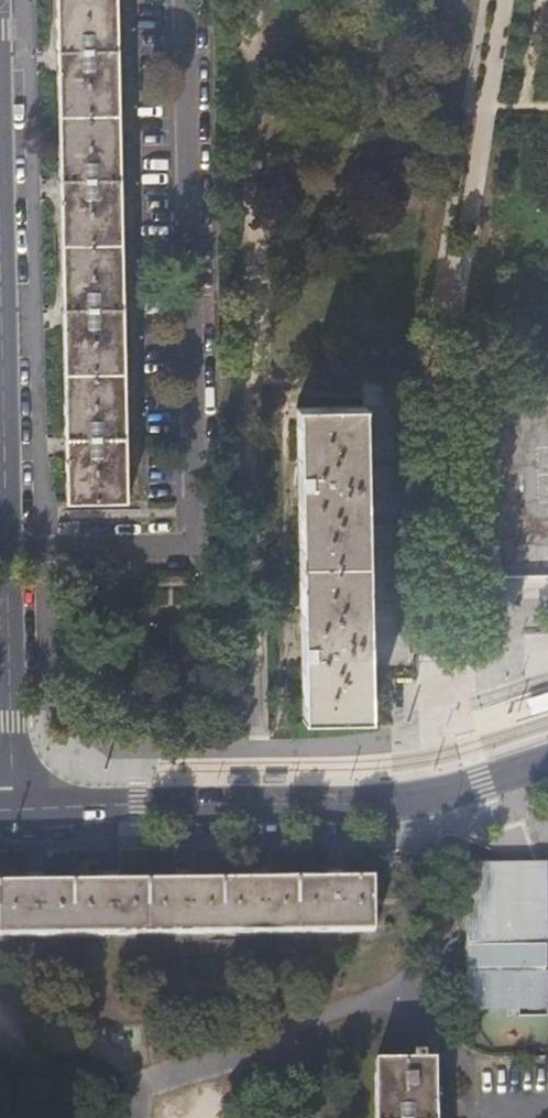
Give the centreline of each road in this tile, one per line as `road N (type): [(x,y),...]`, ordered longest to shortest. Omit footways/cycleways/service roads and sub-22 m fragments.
road 1 (residential): [(0,219),(13,810)]
road 2 (residential): [(547,762),(414,803),(13,810)]

